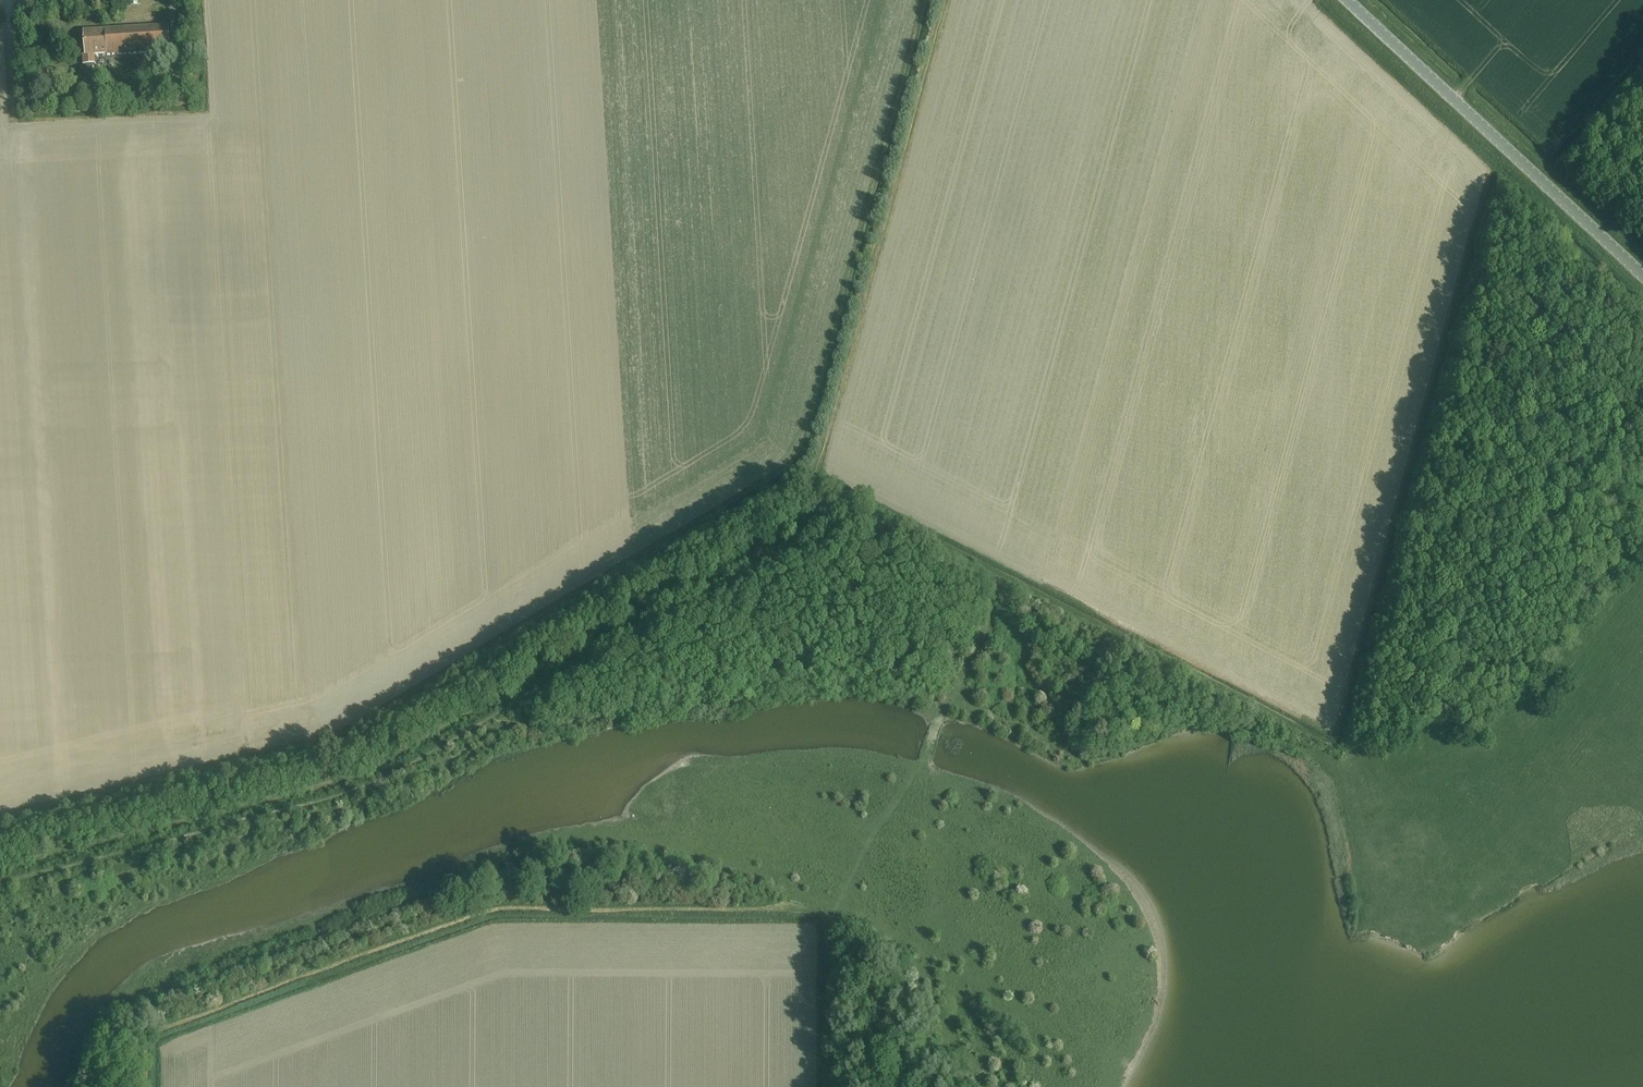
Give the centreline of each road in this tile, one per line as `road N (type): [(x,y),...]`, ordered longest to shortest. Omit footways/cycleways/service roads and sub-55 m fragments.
road 1 (tertiary): [(1642,274),(1346,0)]

